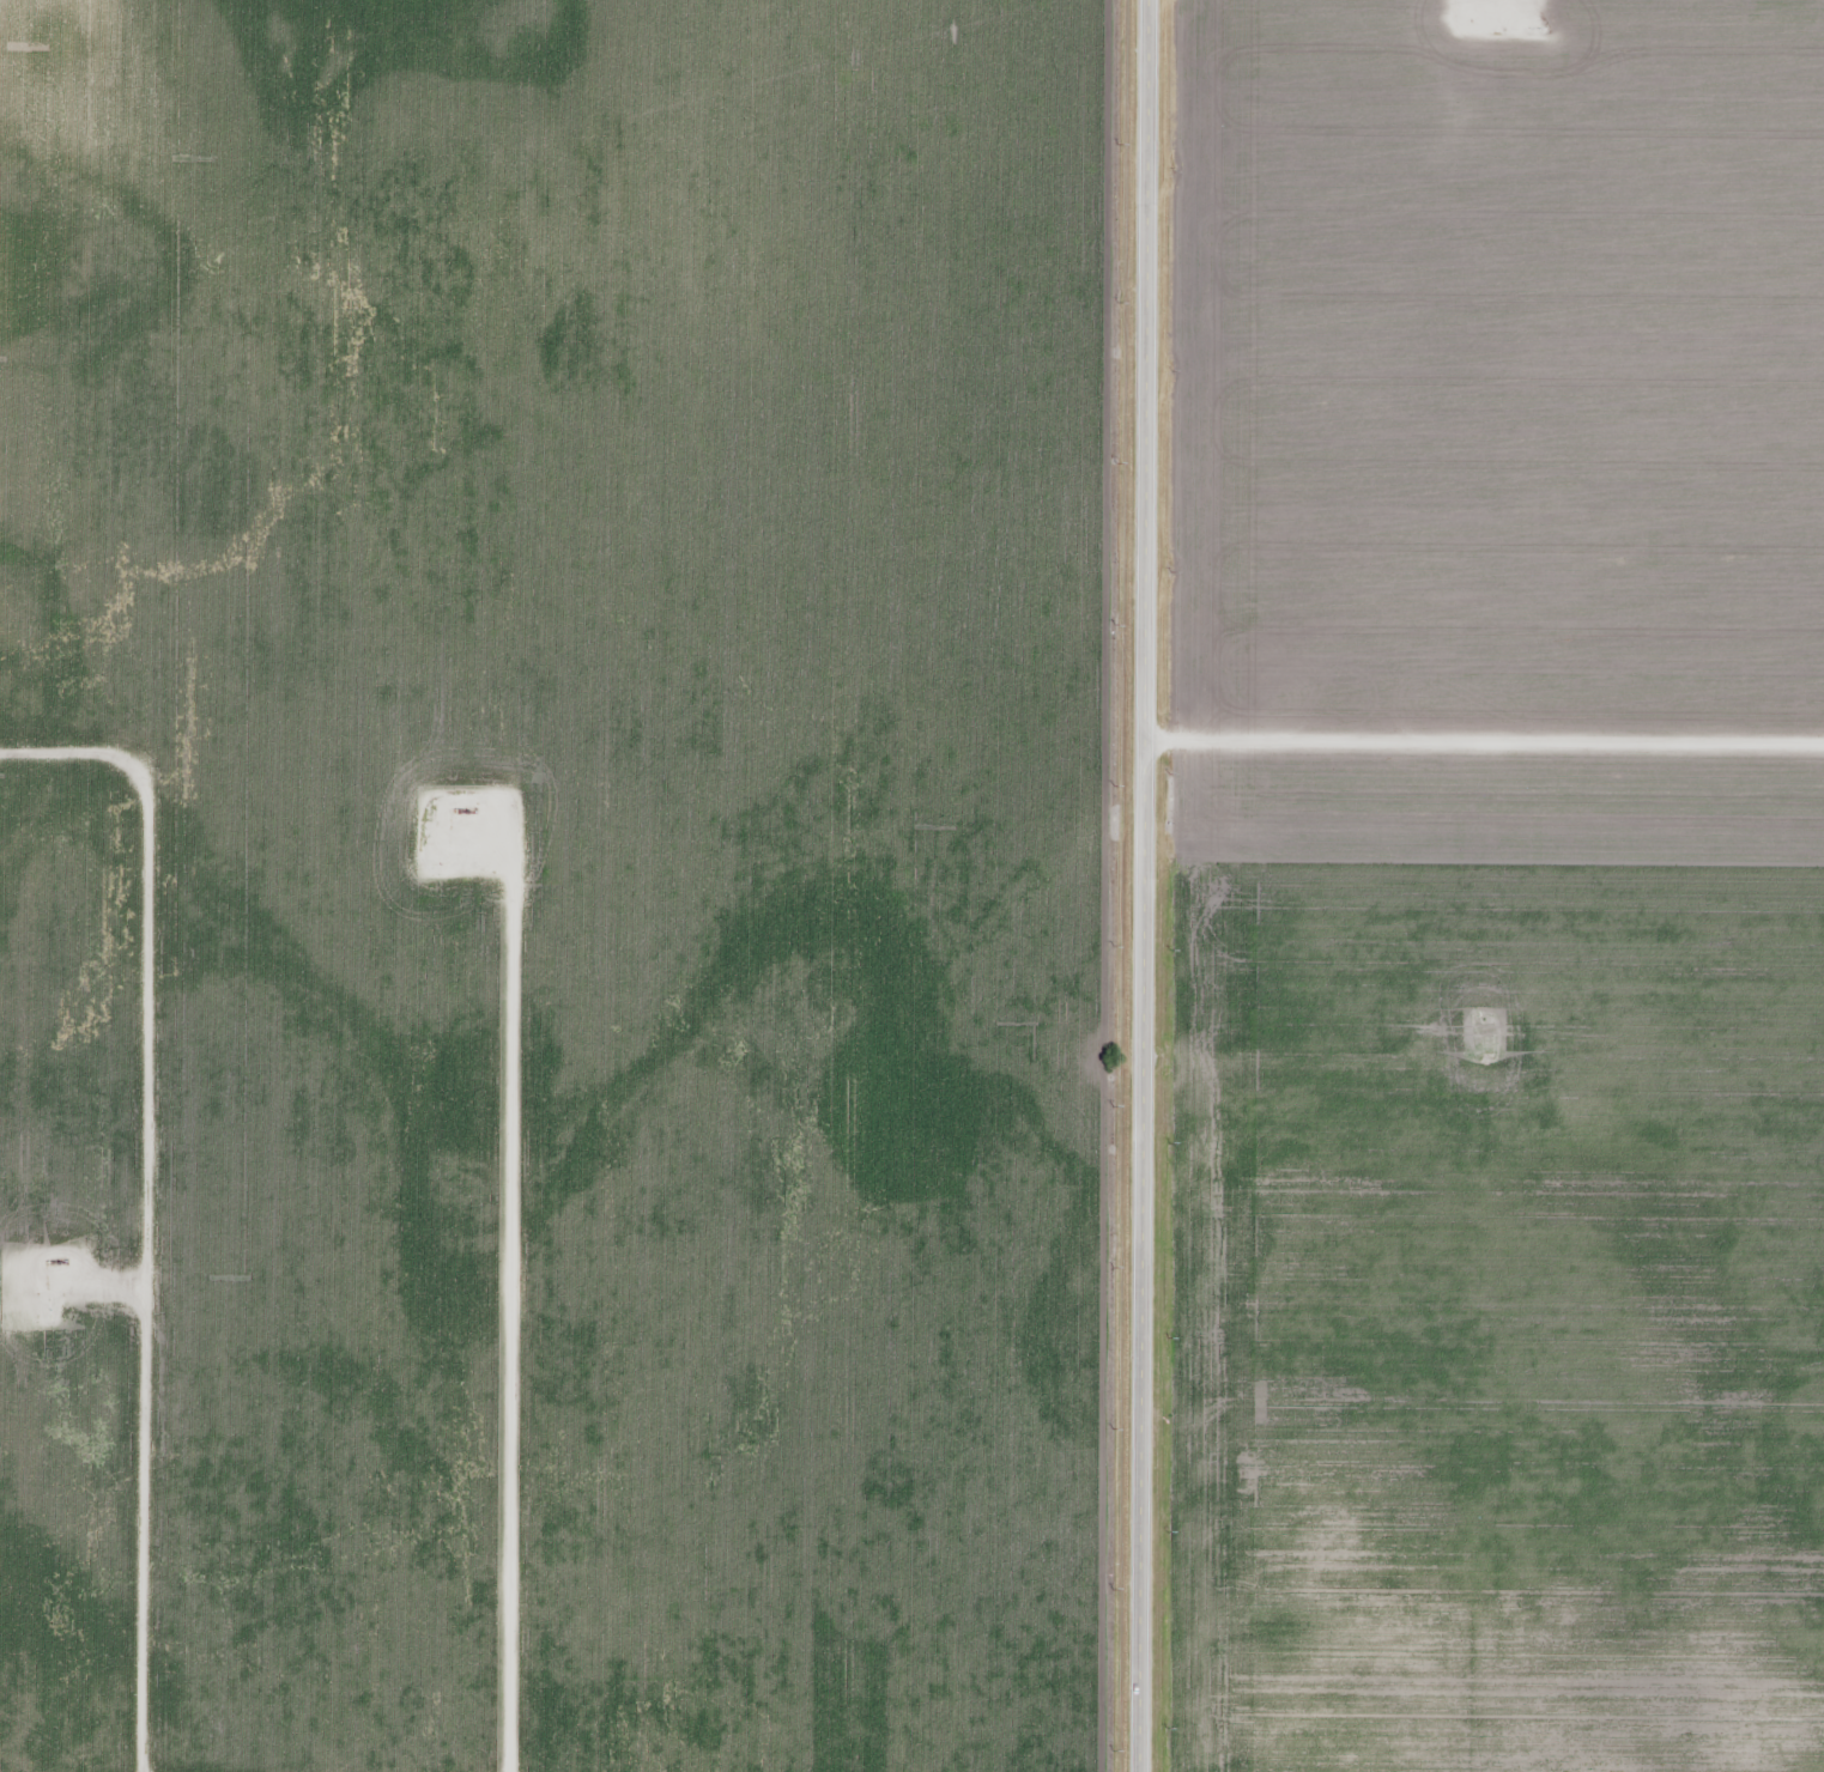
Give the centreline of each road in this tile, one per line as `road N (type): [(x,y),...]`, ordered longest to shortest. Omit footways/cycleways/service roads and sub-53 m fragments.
road 1 (secondary): [(1149,0),(1136,1771)]

